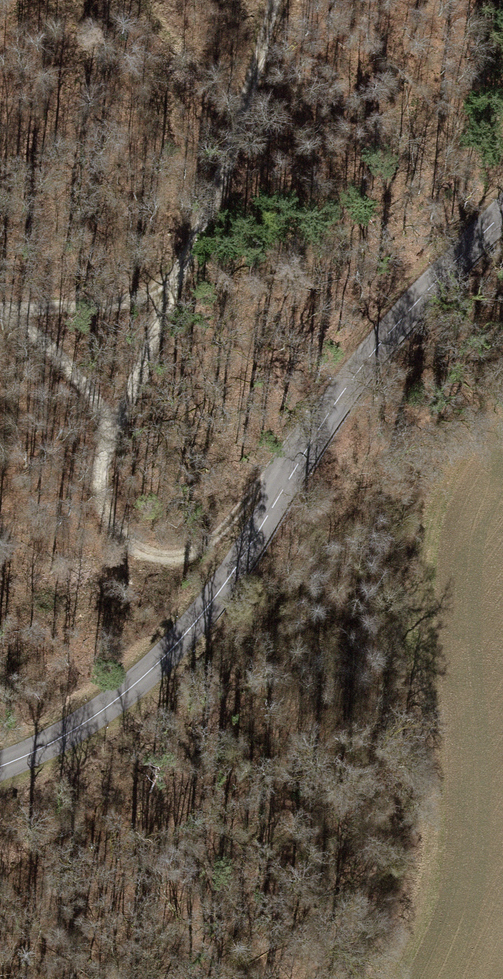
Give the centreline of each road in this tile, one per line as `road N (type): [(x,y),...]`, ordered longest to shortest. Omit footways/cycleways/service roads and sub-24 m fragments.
road 1 (tertiary): [(502,218),(301,464),(210,598),(83,723),(0,770)]
road 2 (track): [(169,291),(101,491),(114,534),(140,556),(190,560),(301,464)]
road 3 (track): [(266,0),(246,78),(169,291),(0,309)]
road 4 (track): [(8,309),(55,349),(121,427)]
road 5 (track): [(146,0),(184,52),(246,78)]

